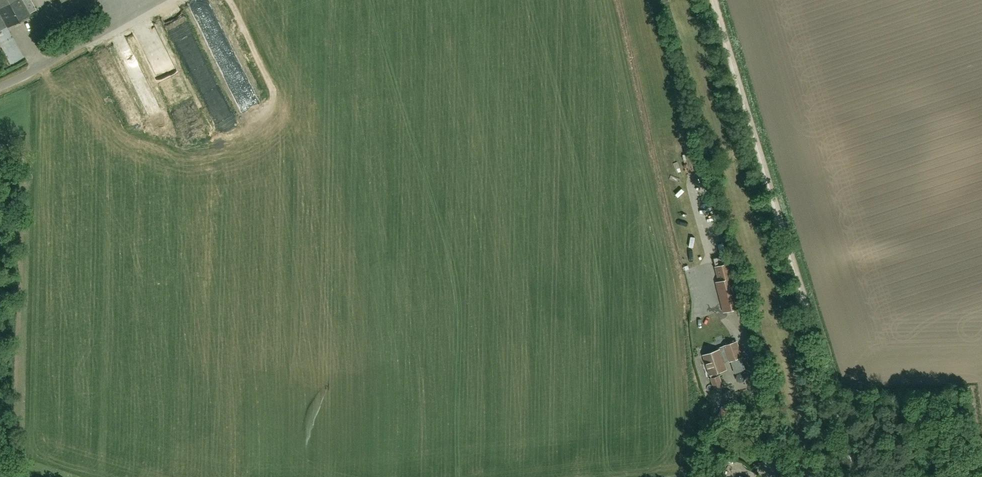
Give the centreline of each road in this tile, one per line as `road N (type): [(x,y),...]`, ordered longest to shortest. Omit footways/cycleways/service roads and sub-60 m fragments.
road 1 (track): [(864,476),(716,0)]
road 2 (unclassified): [(0,90),(162,0)]

